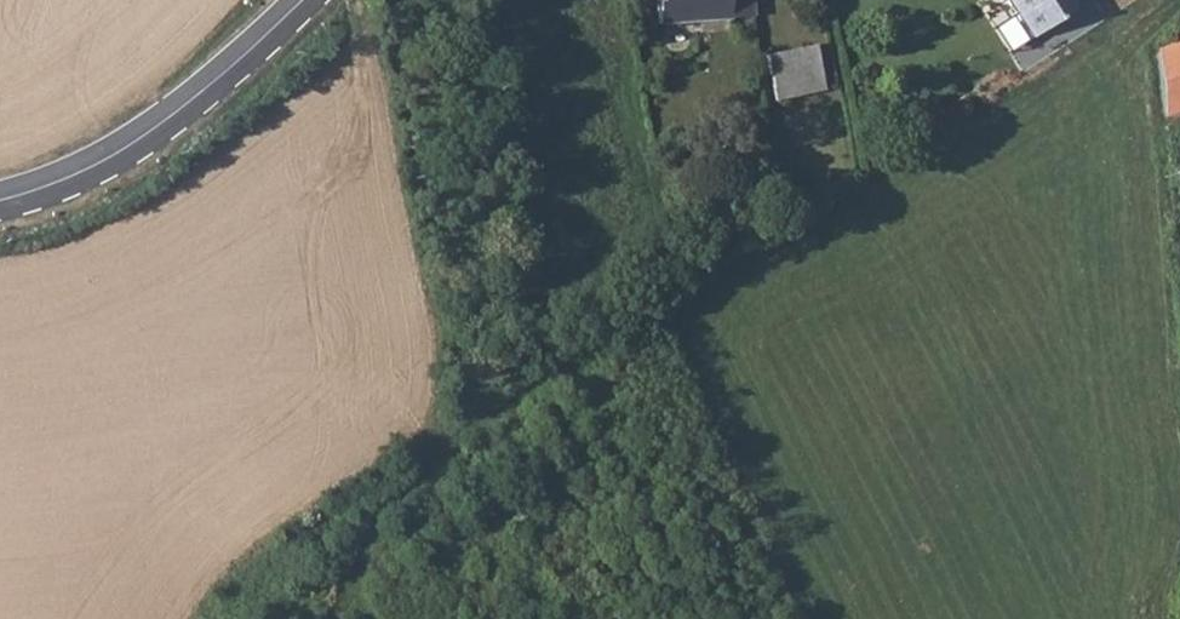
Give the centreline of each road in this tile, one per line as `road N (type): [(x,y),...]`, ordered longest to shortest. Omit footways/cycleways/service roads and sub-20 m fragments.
road 1 (track): [(463,412),(412,0)]
road 2 (secondary): [(302,0),(228,69),(95,166),(0,199)]

